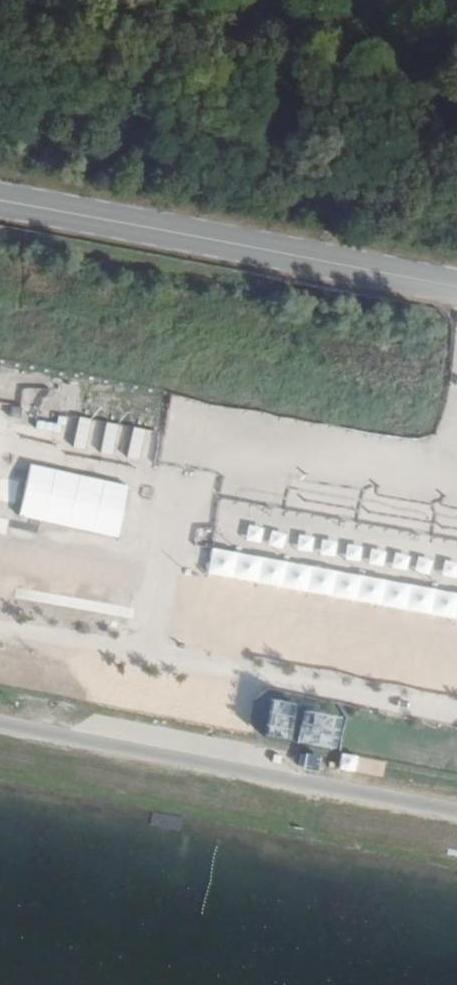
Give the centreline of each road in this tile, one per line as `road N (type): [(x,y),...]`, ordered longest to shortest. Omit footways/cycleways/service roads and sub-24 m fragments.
road 1 (tertiary): [(456,288),(0,205)]

